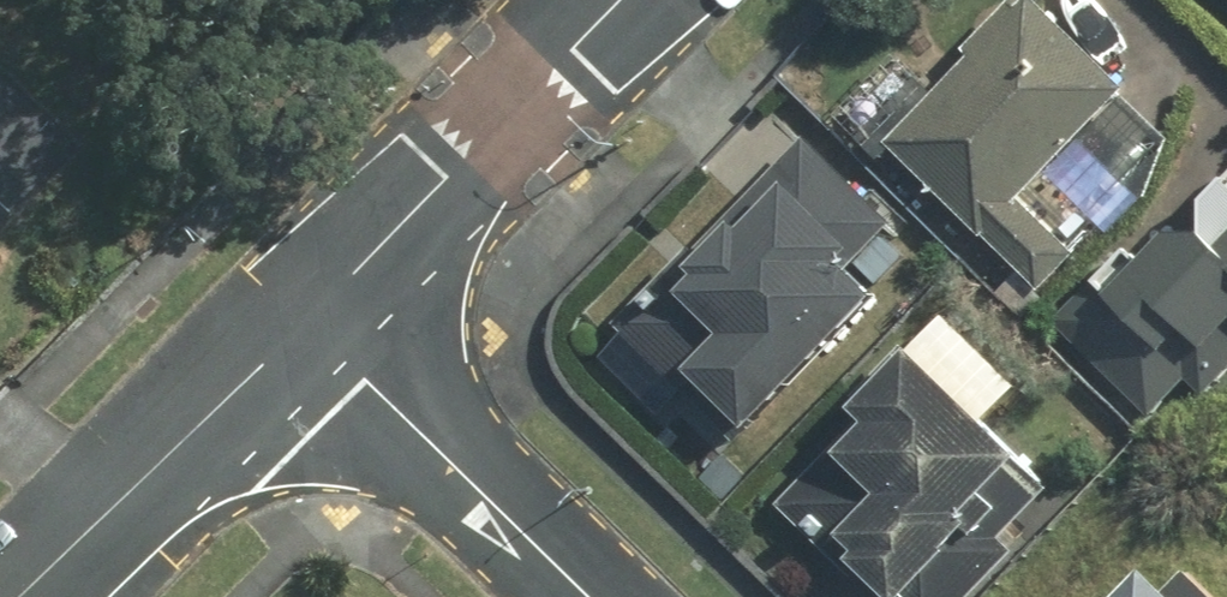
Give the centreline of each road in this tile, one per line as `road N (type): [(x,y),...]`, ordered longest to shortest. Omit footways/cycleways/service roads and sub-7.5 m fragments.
road 1 (residential): [(603,0),(299,311)]
road 2 (residential): [(592,596),(299,311)]
road 3 (residential): [(299,311),(19,596)]

